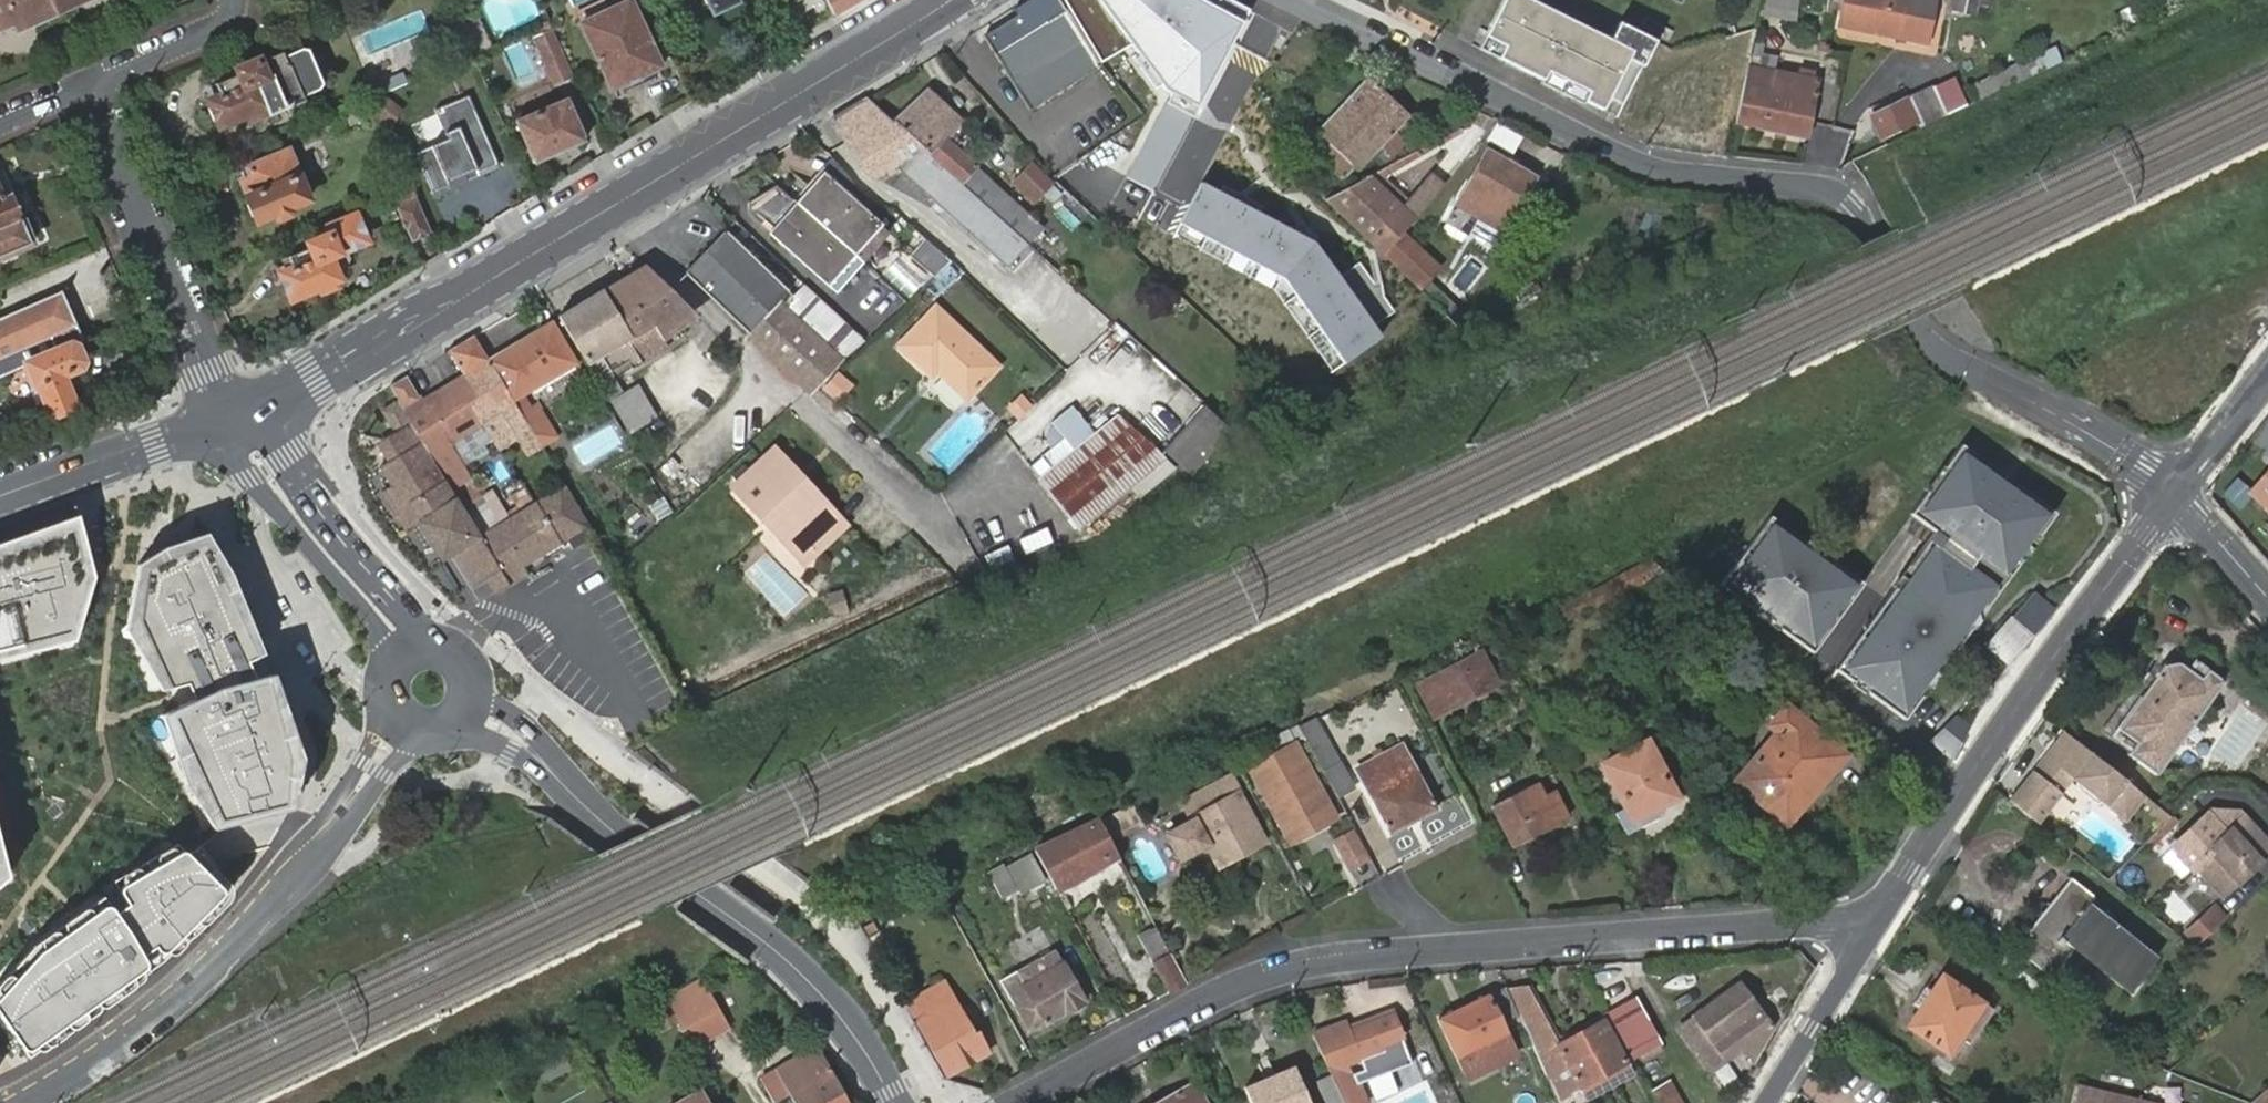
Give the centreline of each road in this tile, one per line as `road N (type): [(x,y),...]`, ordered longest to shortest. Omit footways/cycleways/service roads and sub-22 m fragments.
road 1 (unclassified): [(1287,0),(1640,165),(1838,197),(1874,235),(1932,344),(2065,418),(2175,494)]
road 2 (residential): [(1880,915),(1455,949),(1298,970),(1206,993),(1011,1102)]
road 3 (primary): [(231,415),(315,380),(465,295),(944,4)]
road 4 (residential): [(13,1102),(113,1040),(225,954),(338,836),(412,733)]
road 5 (tertiary): [(1880,915),(2175,494)]
road 6 (secondary): [(587,807),(810,983),(892,1102)]
road 7 (residential): [(91,83),(193,345),(231,415)]
road 8 (secondary): [(438,639),(408,618),(332,529),(272,442),(231,415)]
road 9 (secondary): [(231,415),(240,464),(374,624),(388,664)]
road 10 (primary): [(0,496),(231,415)]
road 11 (tertiary): [(1763,1102),(1880,915)]
road 12 (residential): [(91,83),(240,19),(232,0)]
road 13 (secondary): [(453,732),(482,738),(587,807)]
road 14 (secondary): [(587,807),(514,716),(479,701)]
road 15 (tertiary): [(2175,494),(2267,375)]
road 16 (unclassified): [(2175,494),(2267,595)]

